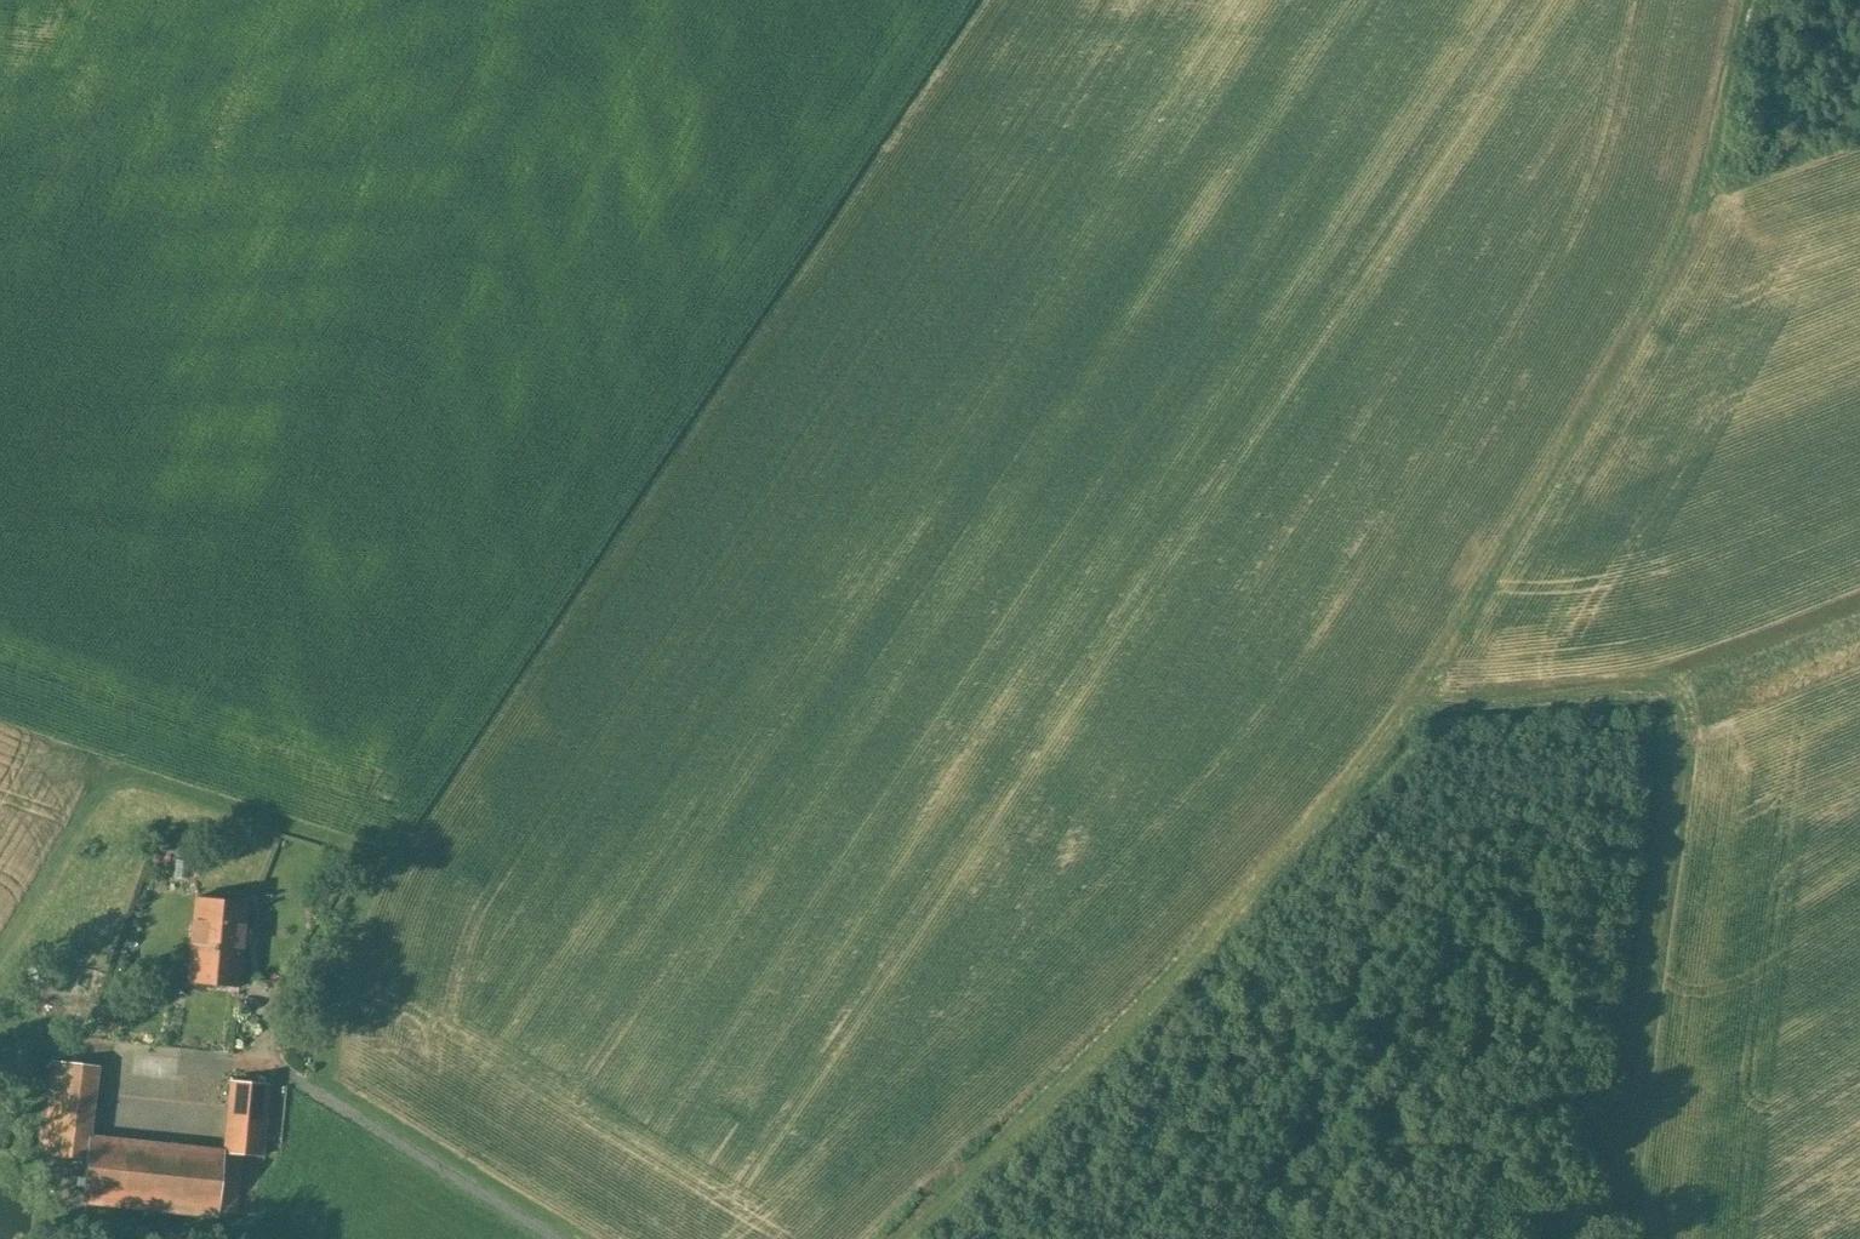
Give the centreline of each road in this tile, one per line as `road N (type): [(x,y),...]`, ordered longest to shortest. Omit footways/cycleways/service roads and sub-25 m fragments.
road 1 (track): [(906,1238),(1190,963),(1412,702),(1694,219)]
road 2 (track): [(1615,1238),(1679,716),(1668,696),(1648,686),(1412,702)]
road 3 (track): [(0,956),(108,784),(131,778),(381,857)]

